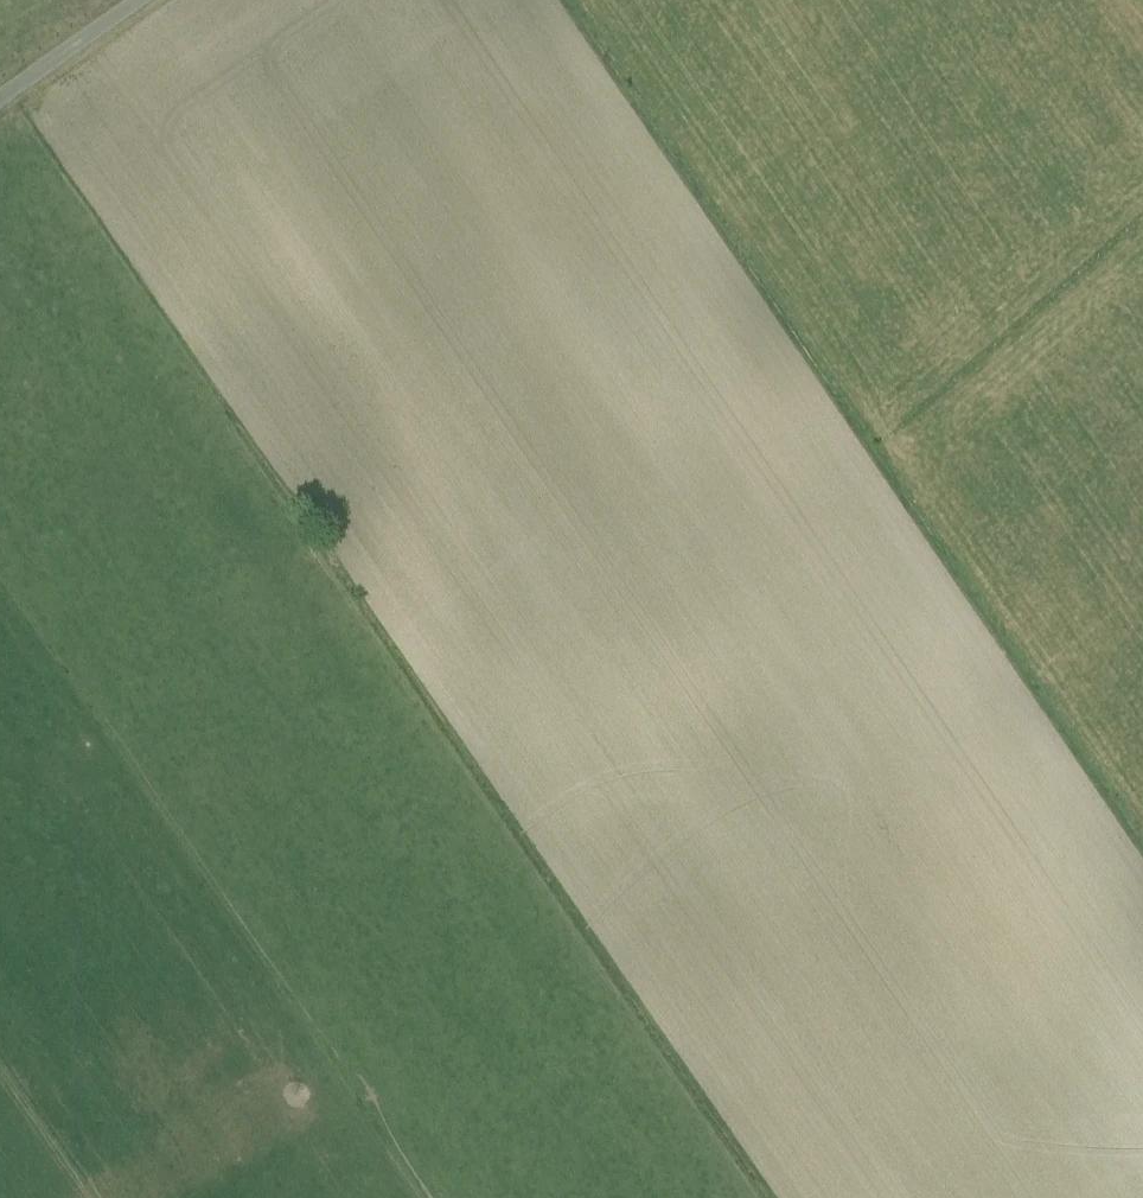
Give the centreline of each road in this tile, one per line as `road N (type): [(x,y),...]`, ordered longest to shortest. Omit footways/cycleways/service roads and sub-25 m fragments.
road 1 (unclassified): [(0,106),(148,0)]

